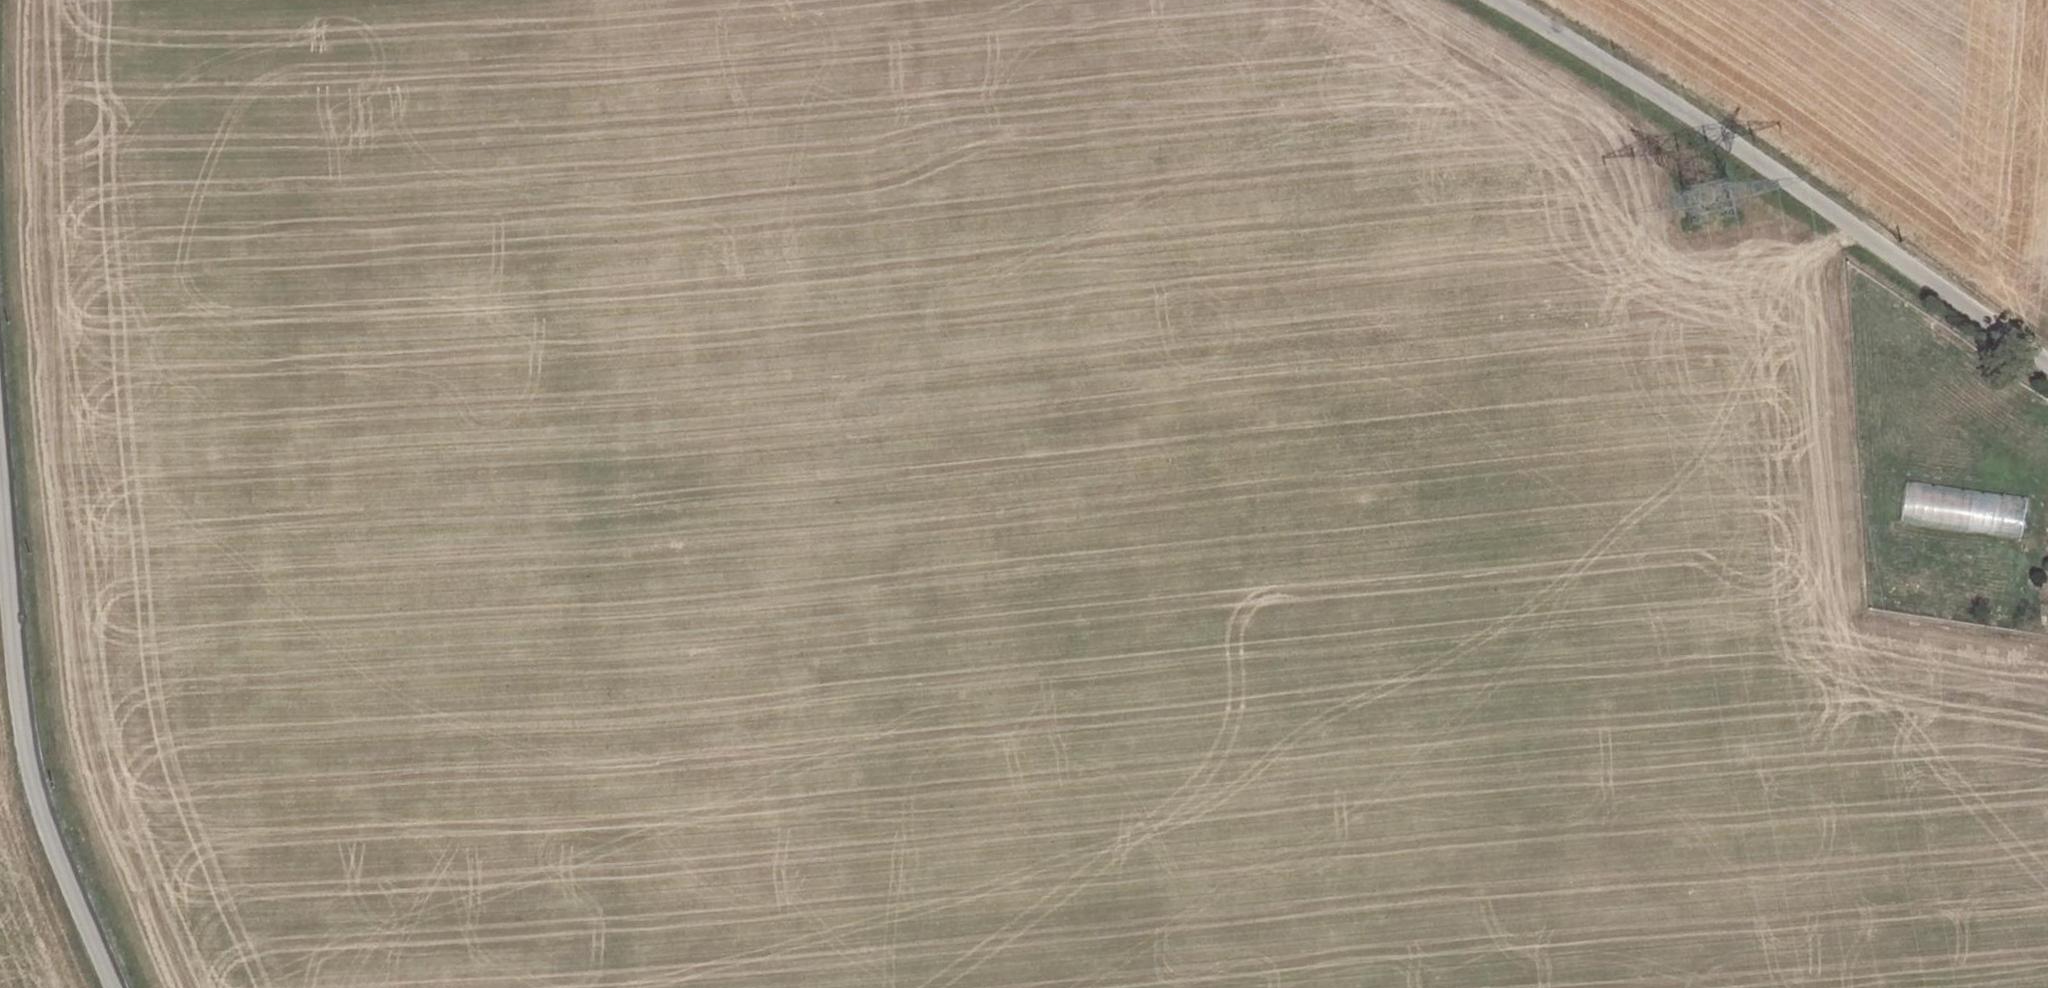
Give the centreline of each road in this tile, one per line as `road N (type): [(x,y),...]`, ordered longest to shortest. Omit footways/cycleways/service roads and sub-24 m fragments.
road 1 (unclassified): [(118,987),(43,811),(14,649),(0,211)]
road 2 (unclassified): [(2047,361),(1798,185),(1502,0)]

